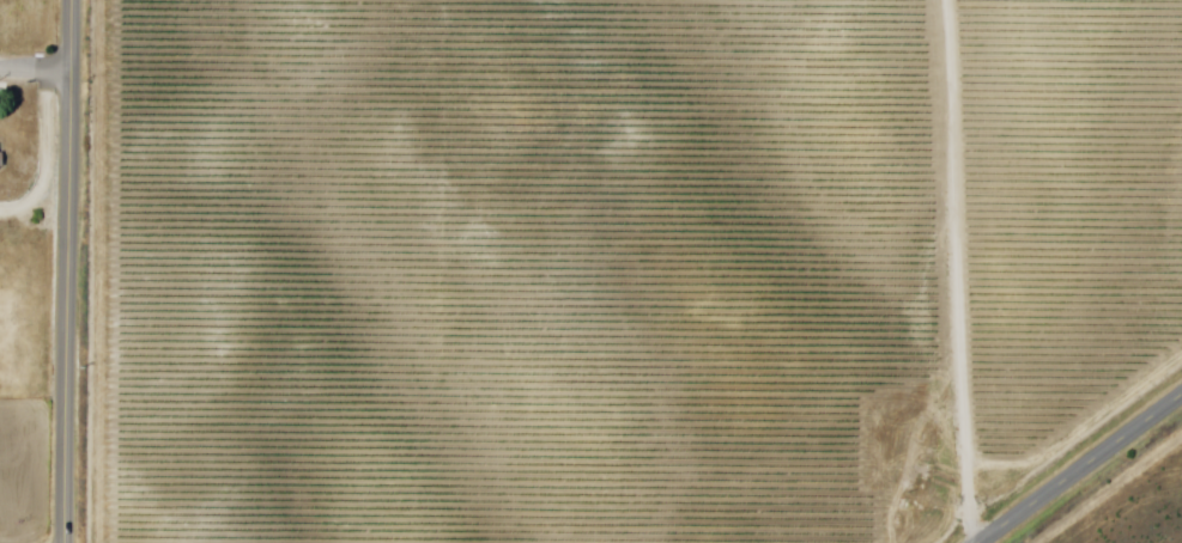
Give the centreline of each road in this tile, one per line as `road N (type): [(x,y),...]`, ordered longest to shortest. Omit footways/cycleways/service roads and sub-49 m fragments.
road 1 (secondary): [(67,542),(72,0)]
road 2 (secondary): [(1181,392),(976,542)]

